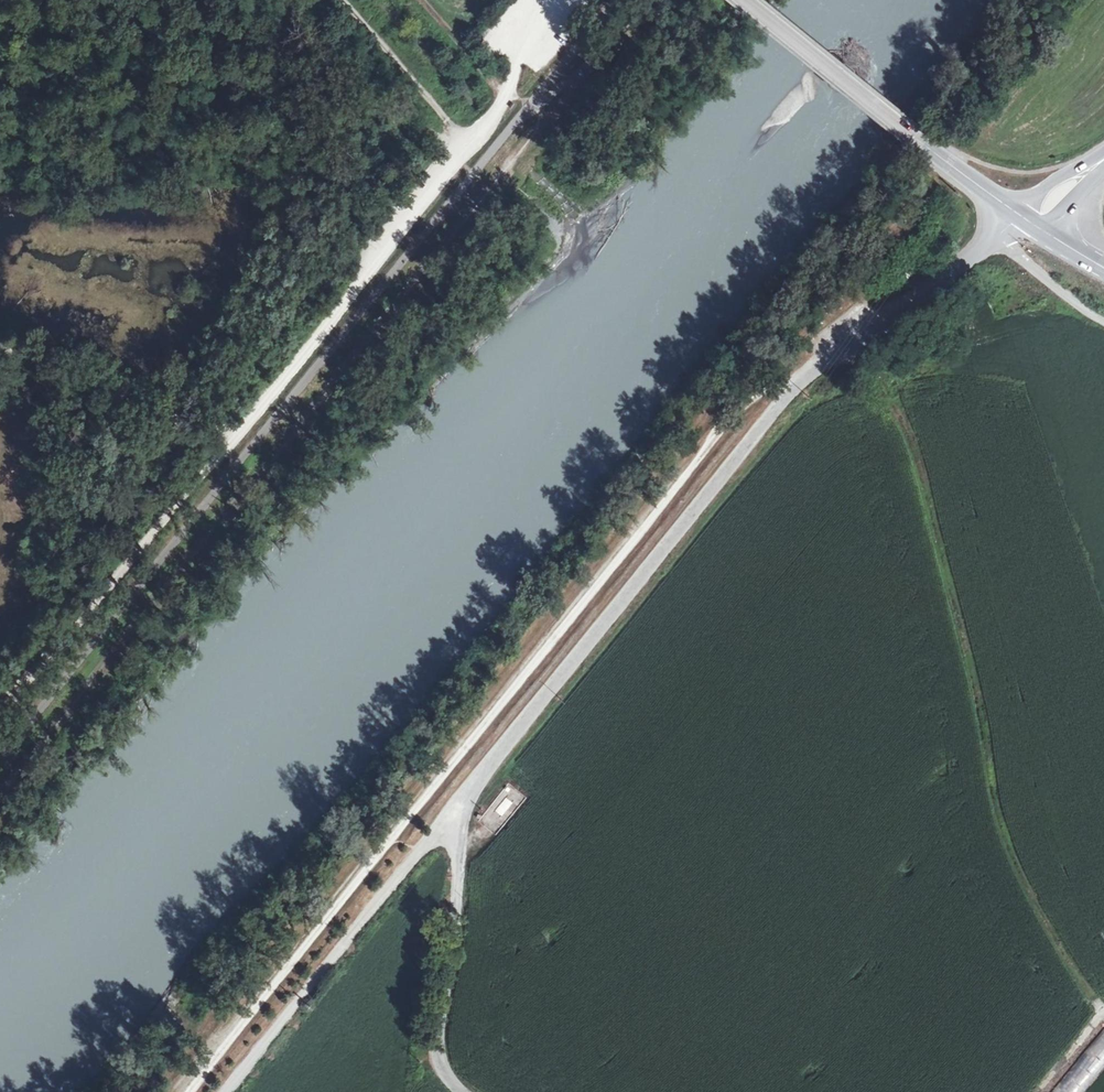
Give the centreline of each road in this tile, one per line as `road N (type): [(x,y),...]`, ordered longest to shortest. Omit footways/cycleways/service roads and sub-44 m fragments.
road 1 (track): [(180,1091),(701,454),(718,417),(800,349),(902,312)]
road 2 (tertiary): [(458,804),(822,358),(902,312),(1022,217)]
road 3 (track): [(852,341),(893,404),(922,482),(1018,874),(1075,978),(1103,1010)]
road 4 (track): [(0,723),(375,261)]
road 5 (track): [(226,1091),(458,804)]
road 6 (secondary): [(742,0),(1022,217)]
road 7 (unclassified): [(454,1091),(436,1048),(456,937),(458,804)]
road 8 (track): [(343,0),(468,146)]

